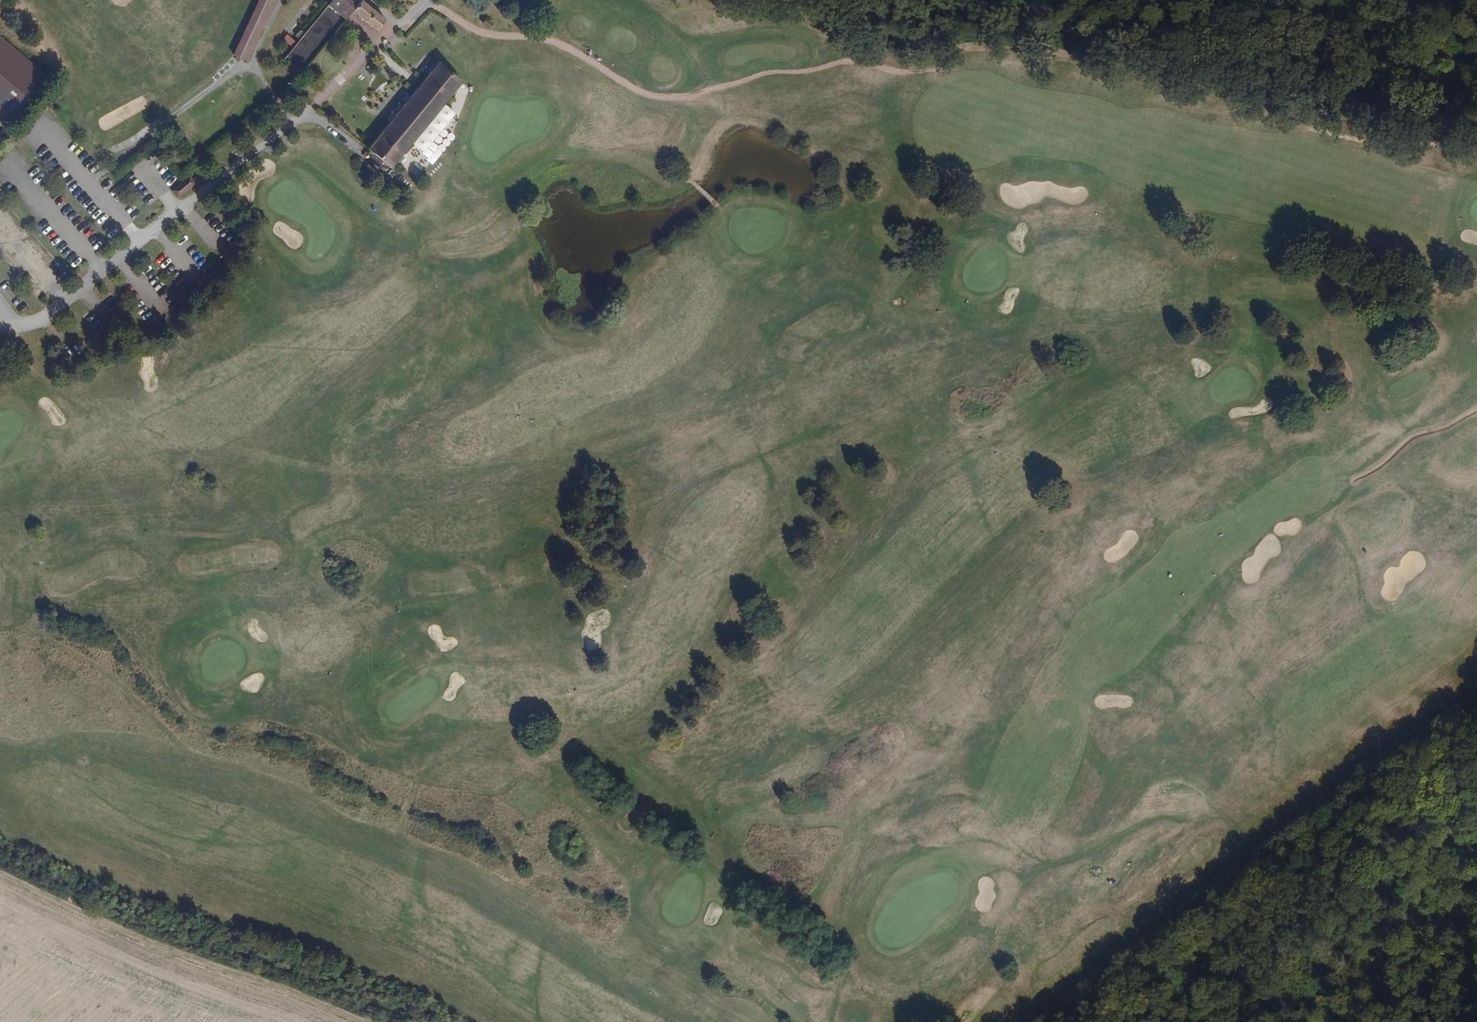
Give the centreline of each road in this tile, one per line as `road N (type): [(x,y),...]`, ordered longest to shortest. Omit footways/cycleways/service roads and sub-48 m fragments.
road 1 (track): [(0,872),(169,951),(359,1021)]

